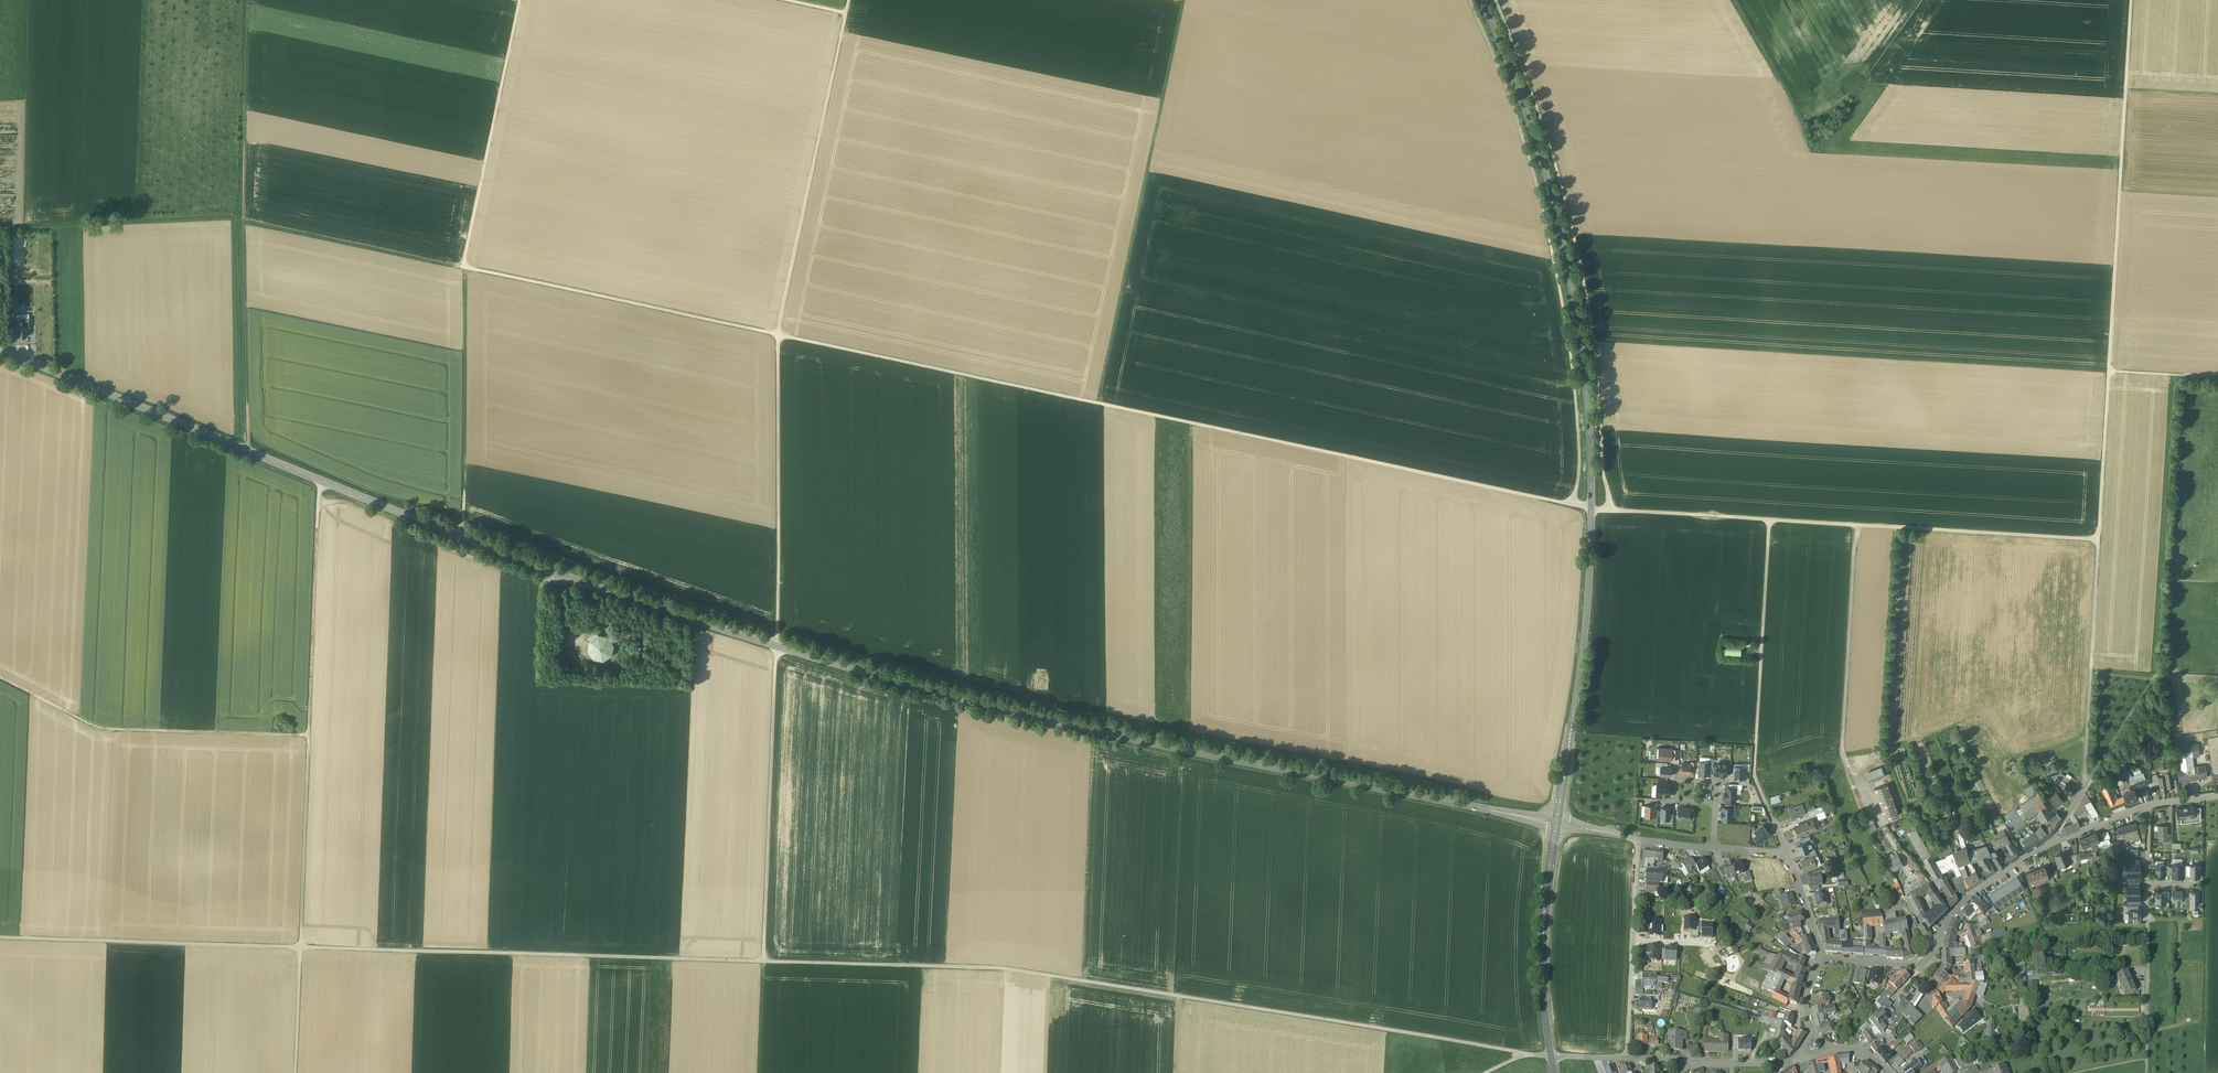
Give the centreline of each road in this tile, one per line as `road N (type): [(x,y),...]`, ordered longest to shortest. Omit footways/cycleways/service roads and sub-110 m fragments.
road 1 (track): [(2098,539),(1591,509),(469,268),(520,0)]
road 2 (tertiary): [(0,352),(558,574),(778,648),(1107,735),(1556,823)]
road 3 (track): [(1551,1056),(1005,968),(0,940)]
road 4 (track): [(765,1072),(782,586),(778,335),(848,0)]
road 5 (tertiary): [(1556,823),(1589,580),(1586,372),(1542,160),(1483,0)]
road 6 (track): [(2132,0),(2085,785)]
road 7 (track): [(1613,509),(1578,253),(1551,145),(1495,0)]
road 8 (track): [(1470,0),(1527,146),(1550,238),(1574,382),(1573,505)]
road 9 (track): [(301,947),(323,483)]
road 10 (track): [(463,266),(243,220),(13,230)]
road 11 (track): [(250,453),(243,220),(249,0)]
road 12 (track): [(1183,0),(1097,403)]
road 13 (track): [(309,735),(97,727),(0,681)]
road 14 (track): [(1909,815),(1886,749),(1894,527)]
road 15 (residential): [(1823,959),(1928,962),(1949,919),(1976,890),(2052,843)]
road 16 (track): [(464,538),(469,268)]
road 17 (track): [(542,579),(538,682),(692,688)]
road 18 (track): [(1770,520),(1754,775)]
road 19 (track): [(322,514),(348,504),(555,583)]
road 20 (track): [(1856,525),(1843,741),(1853,770)]
road 21 (tertiary): [(1551,1056),(1543,935),(1556,823)]
road 22 (residential): [(1802,1059),(1626,1060)]
road 23 (track): [(2147,1072),(2148,923)]
road 24 (track): [(301,947),(295,1072)]

